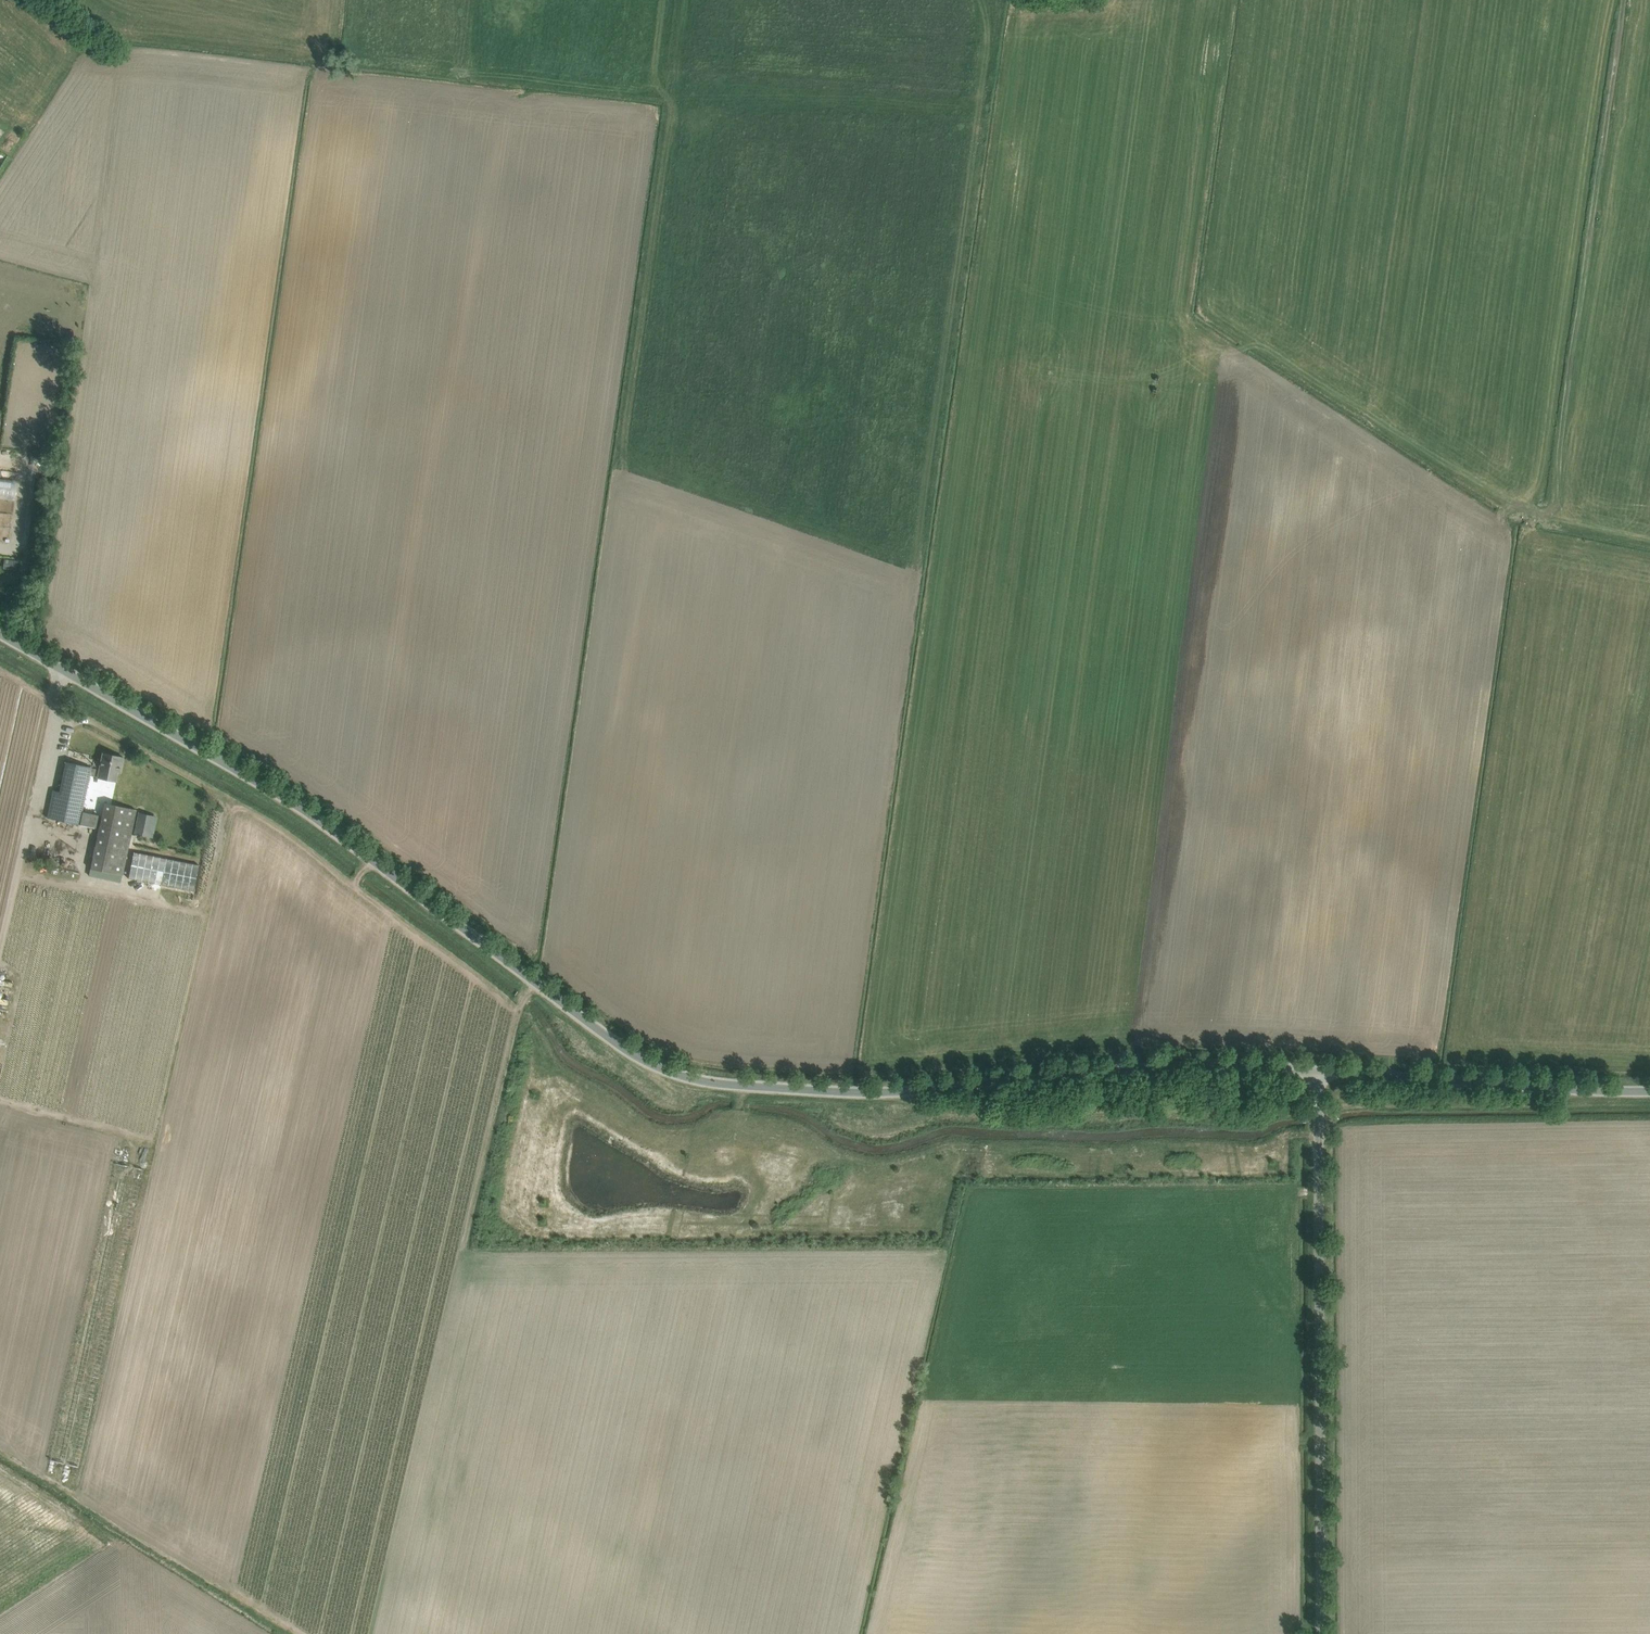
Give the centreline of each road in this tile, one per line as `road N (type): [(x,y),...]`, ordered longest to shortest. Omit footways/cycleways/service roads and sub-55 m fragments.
road 1 (unclassified): [(1318,1070),(1205,1064),(868,1092),(719,1084),(670,1072),(603,1033),(298,806),(0,634)]
road 2 (unclassified): [(1321,1633),(1318,1070)]
road 3 (unclassified): [(1649,1091),(1318,1070)]

